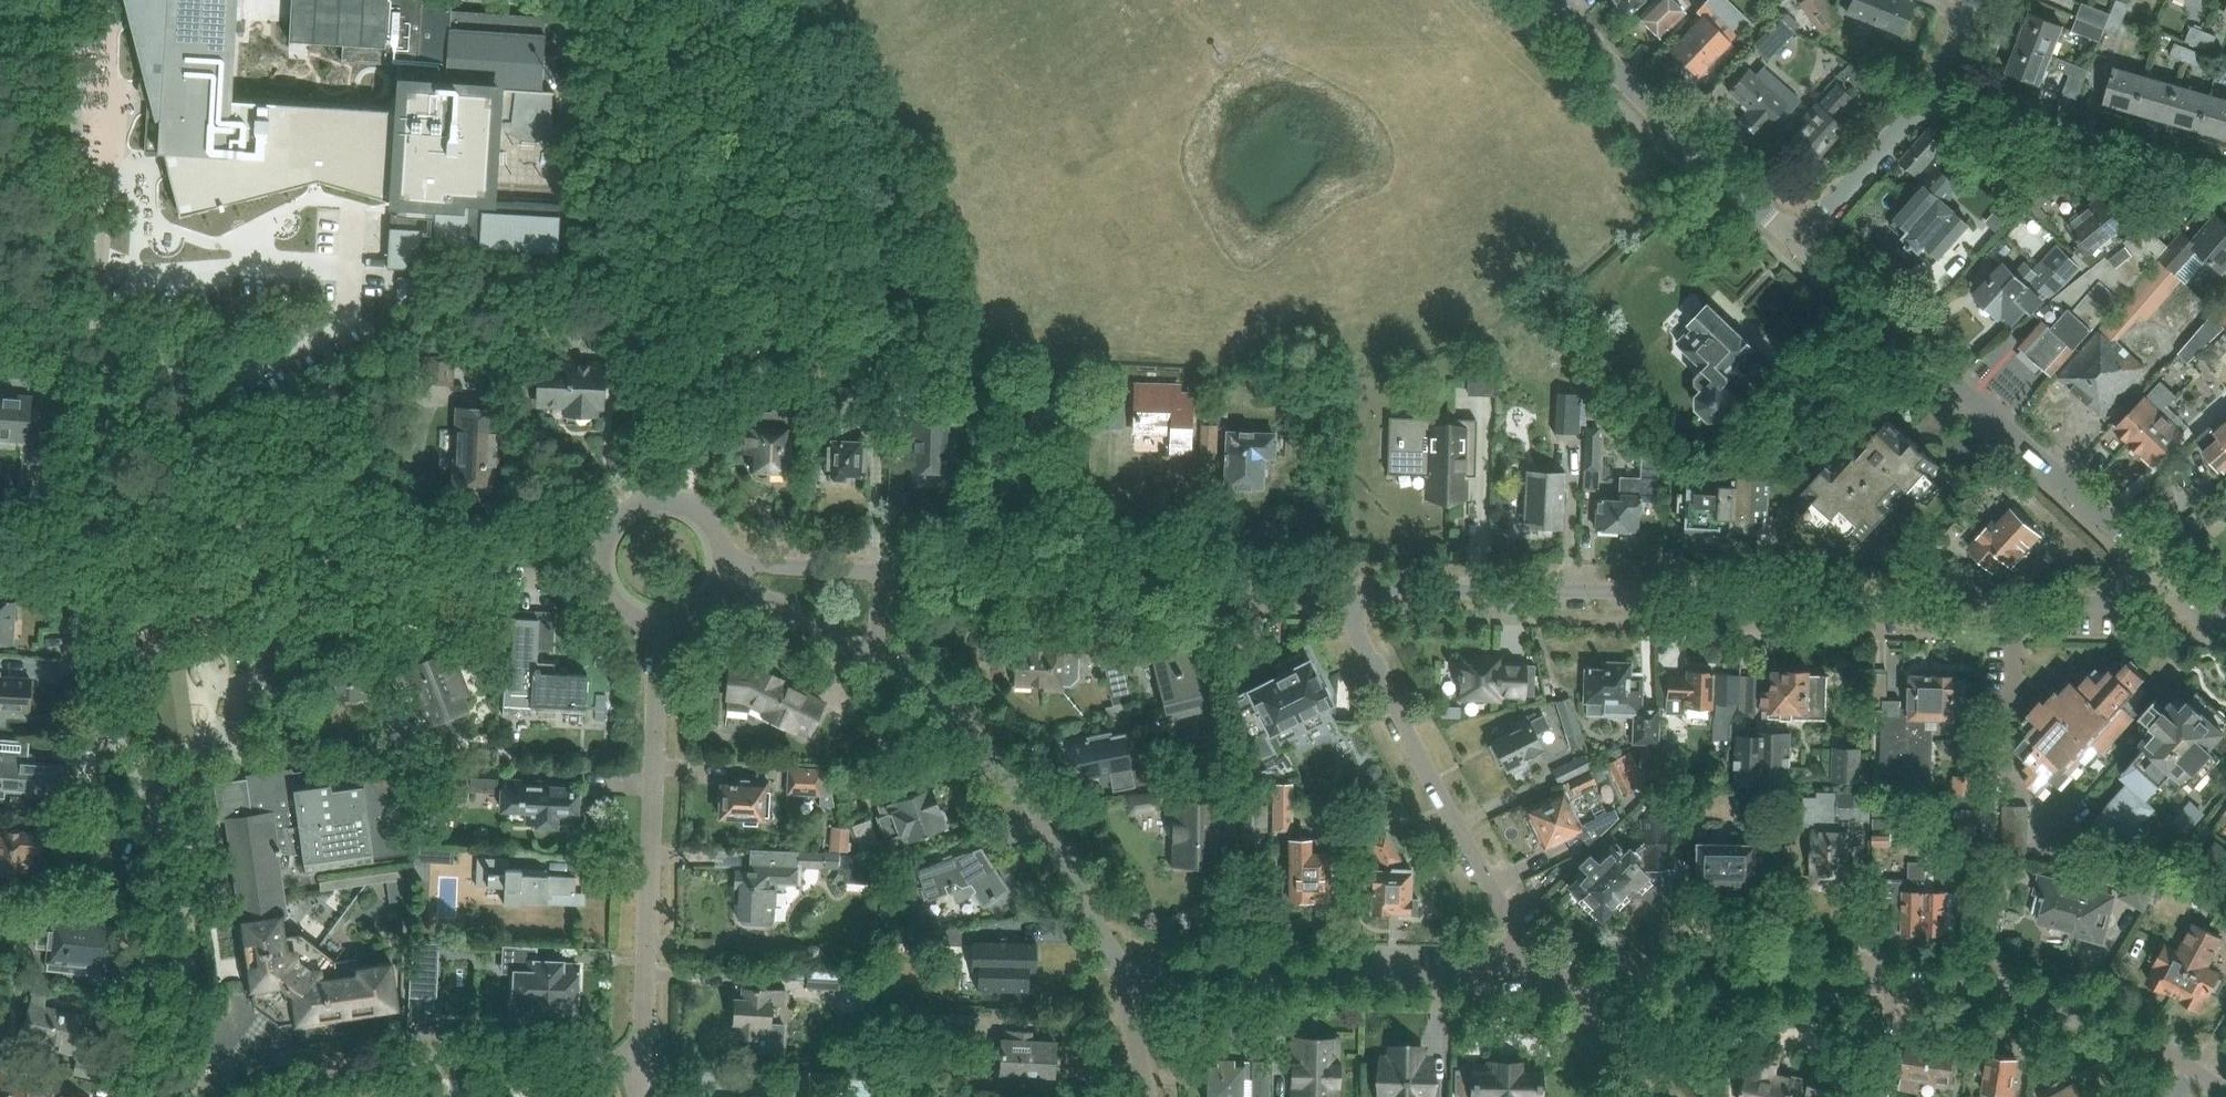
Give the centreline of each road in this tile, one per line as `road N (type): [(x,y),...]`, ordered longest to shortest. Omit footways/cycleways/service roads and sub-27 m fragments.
road 1 (residential): [(2157,569),(2117,596),(2077,605),(1355,594)]
road 2 (residential): [(1561,971),(1903,981),(2005,992),(2106,1018),(2225,1096)]
road 3 (residential): [(84,537),(89,696),(162,830),(182,892),(184,993),(166,1096)]
road 4 (residential): [(167,539),(146,447),(145,326),(92,302),(84,537)]
road 5 (unclassified): [(2157,569),(1795,241)]
road 6 (residential): [(1355,594),(891,578)]
road 7 (residential): [(611,563),(167,539)]
road 8 (residential): [(640,1054),(660,616)]
road 9 (residential): [(1533,970),(1359,643),(1355,594)]
road 10 (residential): [(1129,964),(1533,970)]
road 11 (residential): [(1129,964),(1002,776),(878,658)]
road 12 (residential): [(289,1096),(364,1070),(441,1056),(640,1054)]
road 13 (unclassified): [(1795,241),(1559,0)]
road 14 (residential): [(2225,195),(2038,162),(1935,101)]
road 15 (residential): [(1795,241),(1935,101)]
road 16 (residential): [(721,567),(704,521),(671,506),(635,516),(621,529),(611,563)]
road 17 (residential): [(878,658),(737,567)]
road 18 (residential): [(891,578),(737,567)]
road 19 (residential): [(1648,1096),(1561,971)]
road 20 (residential): [(1148,1096),(1147,1039),(1129,964)]

